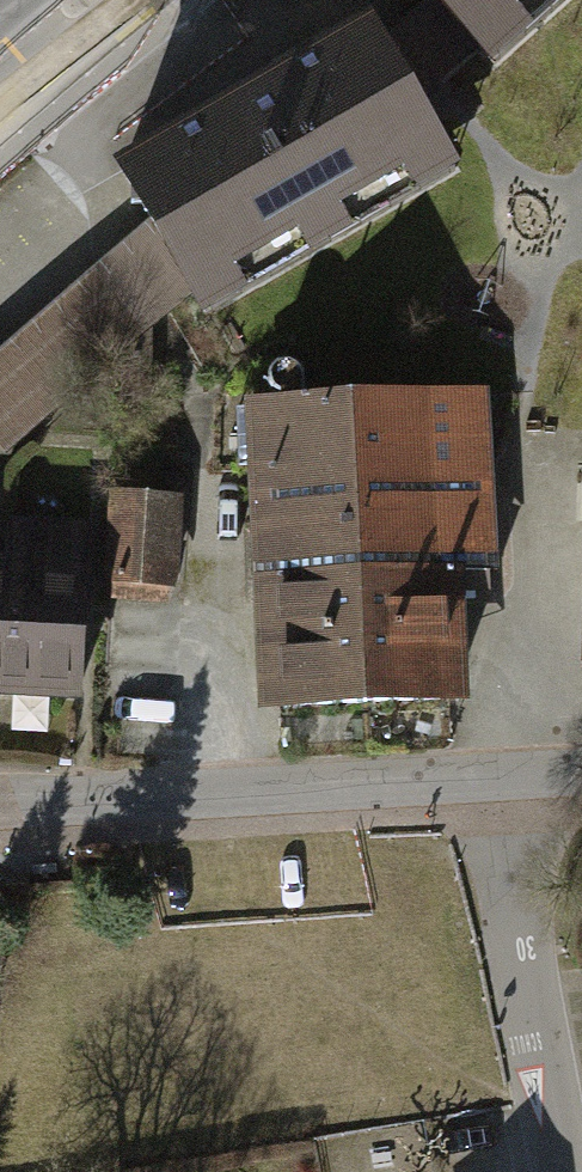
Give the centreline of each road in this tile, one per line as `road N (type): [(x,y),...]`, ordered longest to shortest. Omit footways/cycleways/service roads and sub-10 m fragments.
road 1 (residential): [(495,787),(0,814)]
road 2 (residential): [(568,1171),(495,787)]

